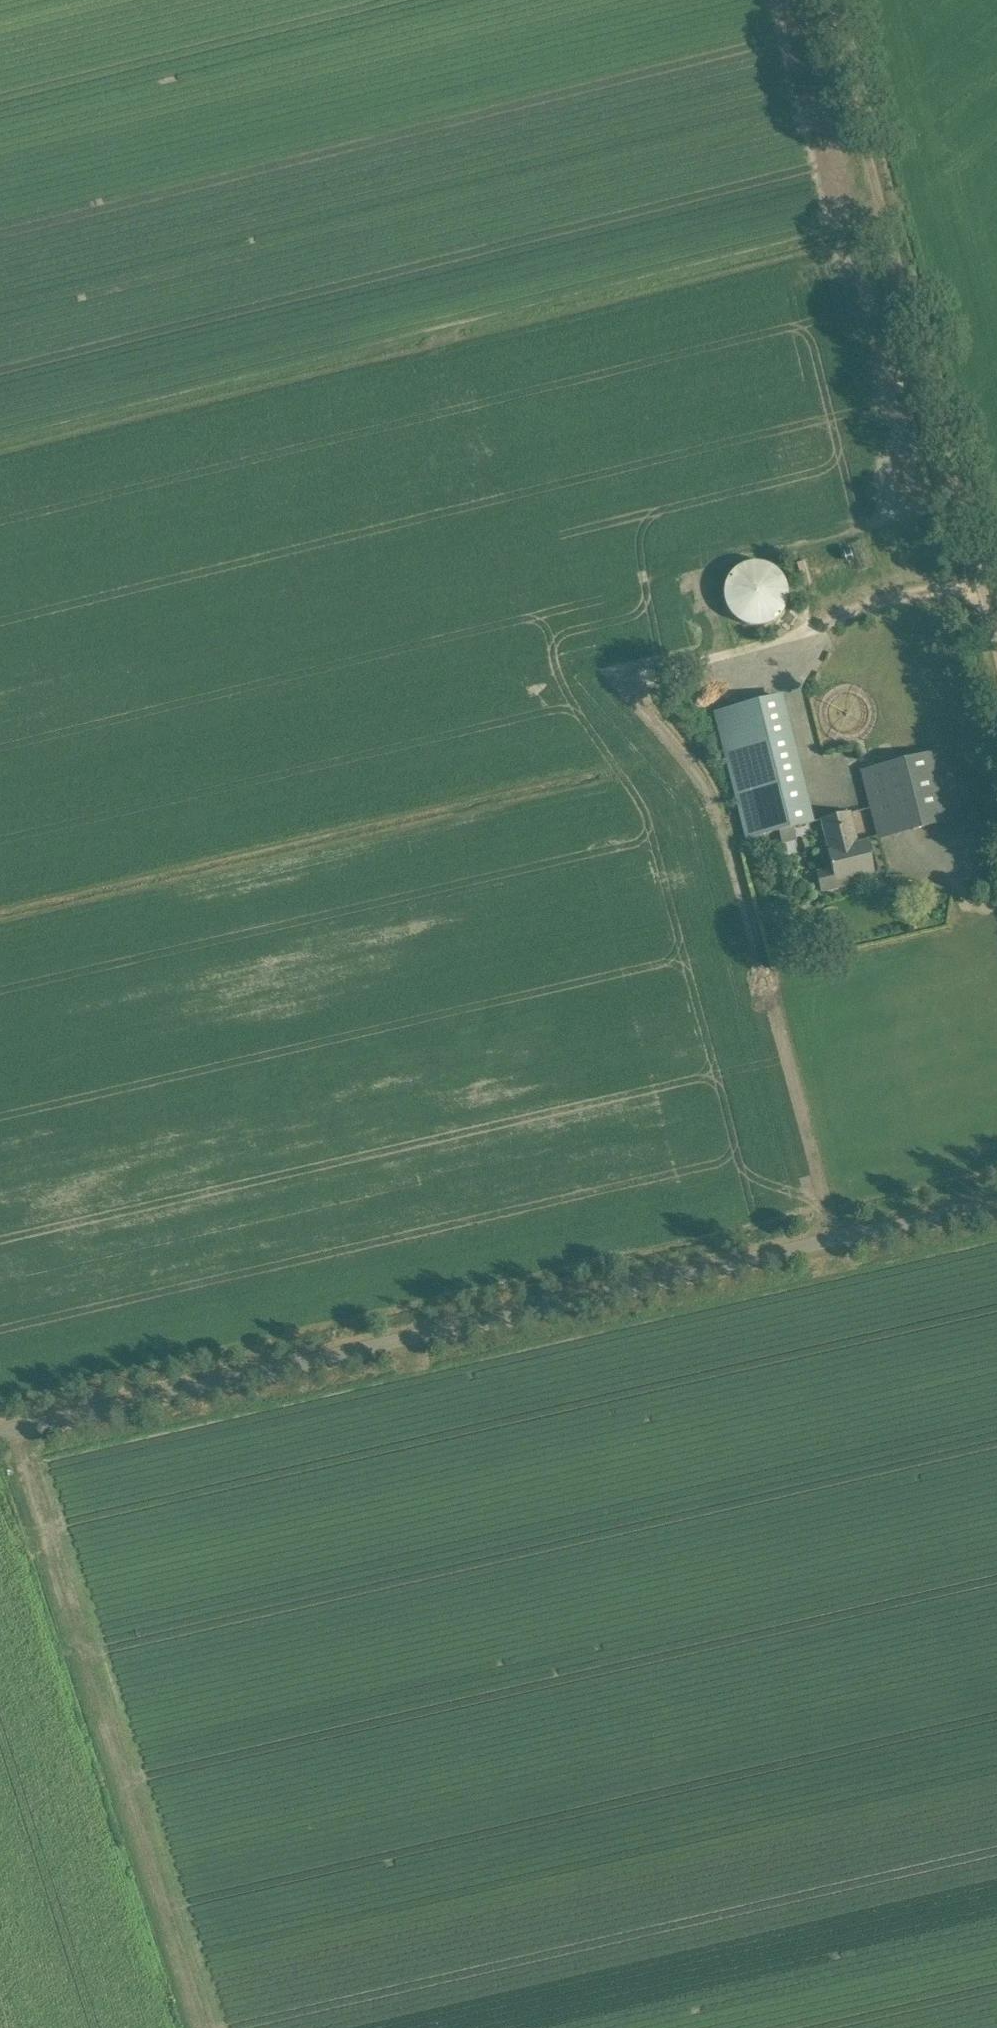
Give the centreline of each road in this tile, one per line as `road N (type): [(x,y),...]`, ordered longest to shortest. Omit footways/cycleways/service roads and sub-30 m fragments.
road 1 (unclassified): [(0,1438),(996,1208)]
road 2 (track): [(980,593),(825,0)]

